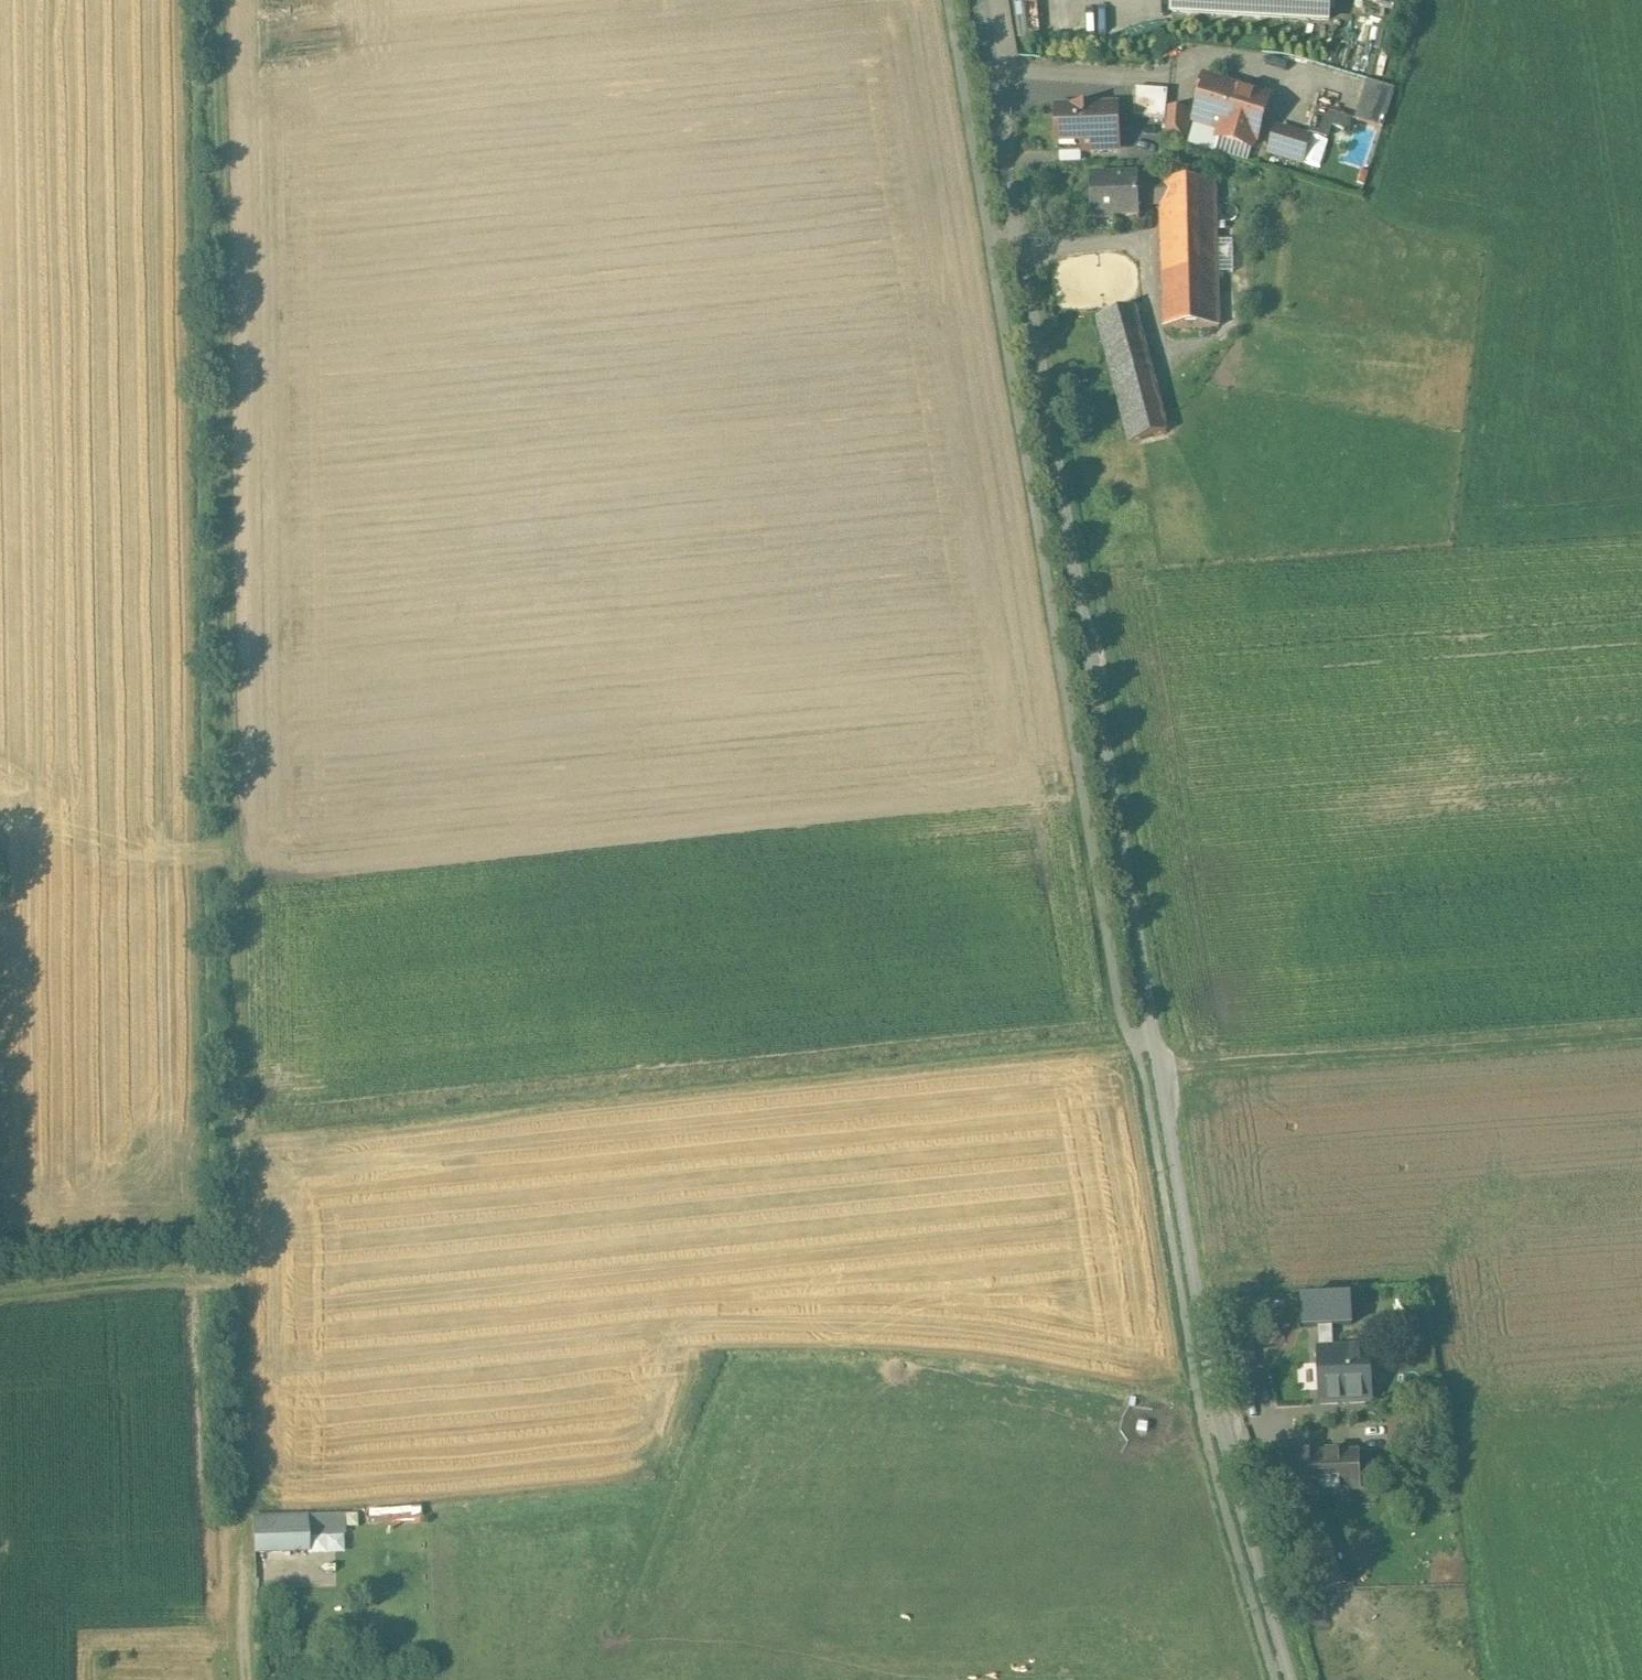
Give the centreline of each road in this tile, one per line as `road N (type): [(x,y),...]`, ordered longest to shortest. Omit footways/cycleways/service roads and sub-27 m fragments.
road 1 (residential): [(1290,1679),(1222,1439),(978,0)]
road 2 (track): [(1159,1069),(1641,1030)]

